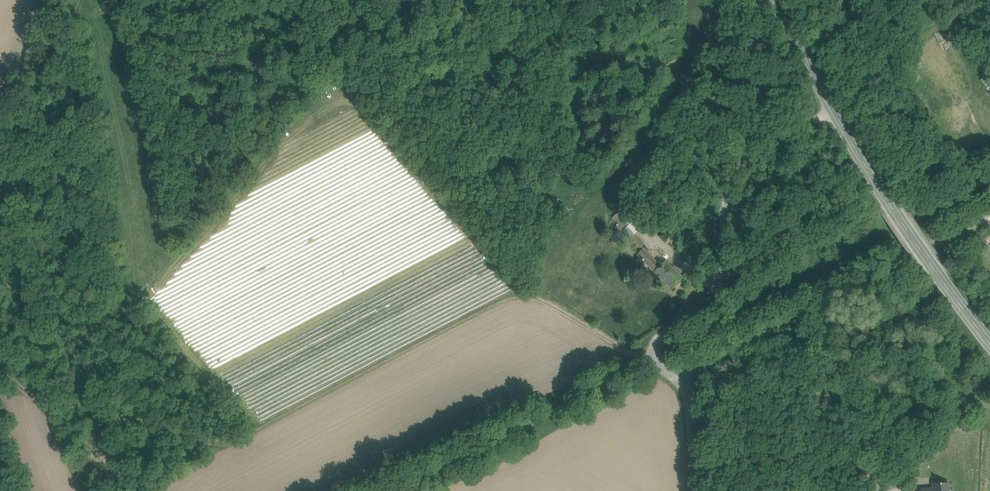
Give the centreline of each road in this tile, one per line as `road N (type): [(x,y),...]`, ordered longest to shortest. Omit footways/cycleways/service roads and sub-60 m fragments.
road 1 (track): [(646,358),(548,300),(523,297),(225,442),(59,402),(0,373)]
road 2 (unclassified): [(674,379),(646,358),(655,334),(716,301),(735,171),(832,109)]
road 3 (unclassified): [(674,379),(989,220)]
road 4 (track): [(646,358),(387,490)]
road 5 (secondary): [(989,344),(832,109)]
road 6 (track): [(72,0),(35,70),(7,98),(0,126)]
road 7 (secondary): [(832,109),(778,0)]

